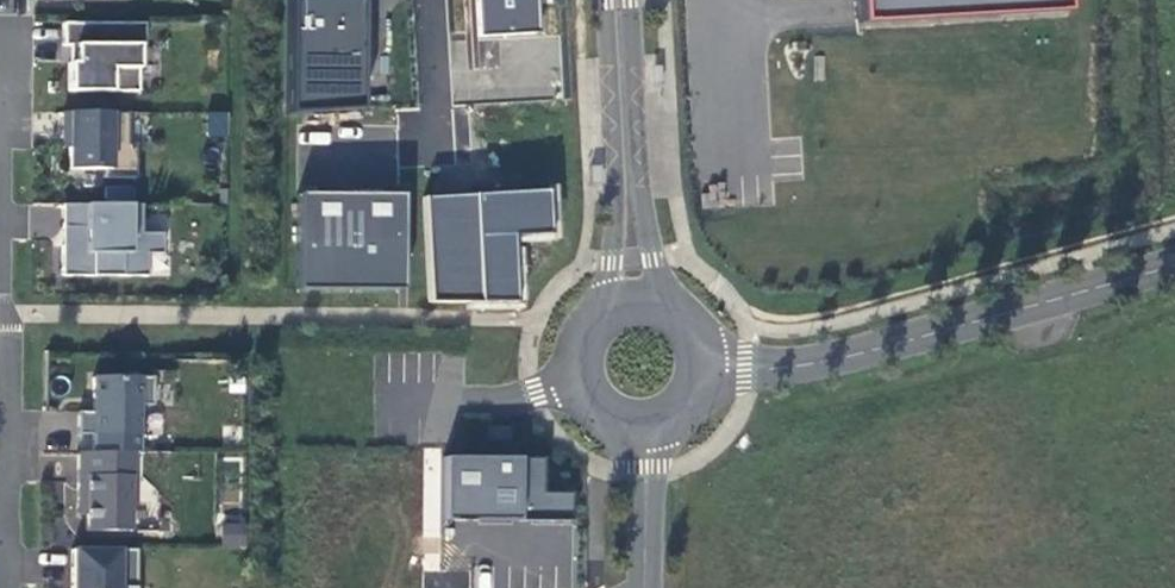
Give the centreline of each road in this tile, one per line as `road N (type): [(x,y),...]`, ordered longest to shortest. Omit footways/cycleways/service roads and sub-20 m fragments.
road 1 (unclassified): [(704,375),(841,361),(1174,266)]
road 2 (tertiary): [(619,0),(639,304)]
road 3 (residential): [(0,295),(8,316),(11,500)]
road 4 (tertiary): [(639,304),(600,319),(586,335),(578,375),(601,417),(647,431)]
road 5 (tertiary): [(649,587),(647,431)]
road 6 (residential): [(435,129),(427,0)]

